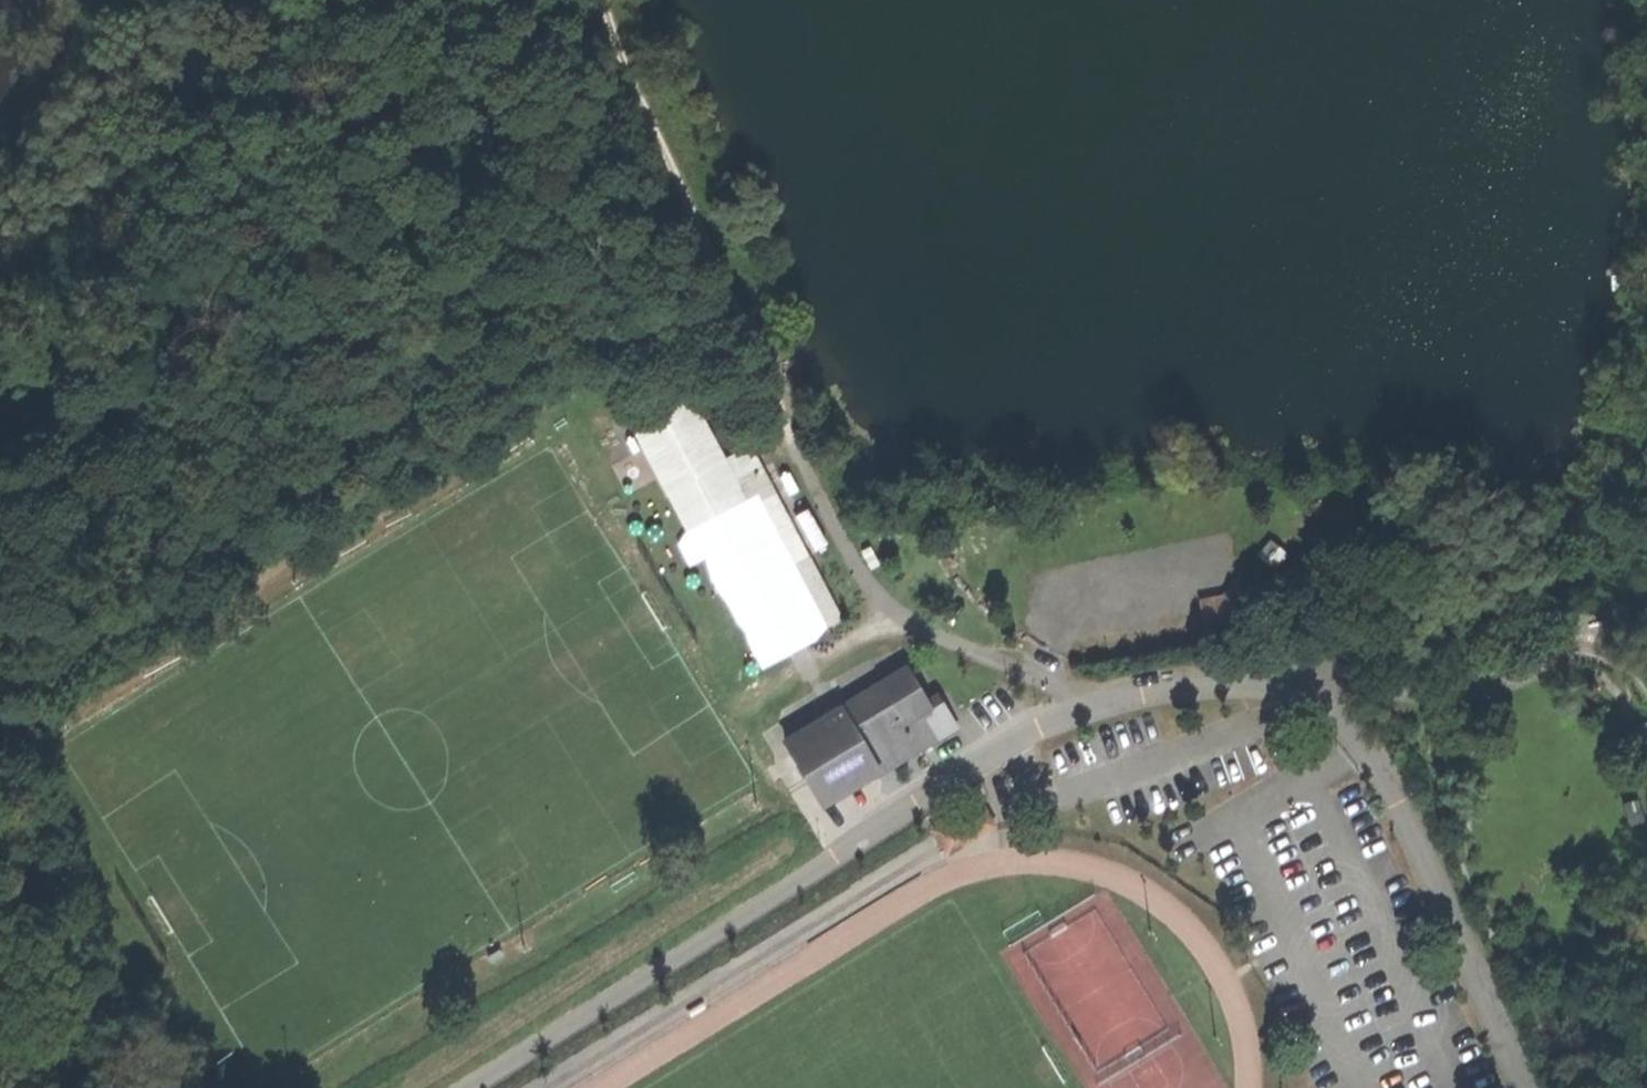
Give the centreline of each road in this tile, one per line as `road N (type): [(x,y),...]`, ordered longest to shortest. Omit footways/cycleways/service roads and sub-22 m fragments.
road 1 (residential): [(831,855),(953,775),(1094,702),(1189,677),(1326,681),(1376,766),(1527,1087)]
road 2 (track): [(1094,702),(942,632),(876,581),(739,320),(634,92),(609,0)]
road 3 (unclassified): [(460,1087),(831,855)]

